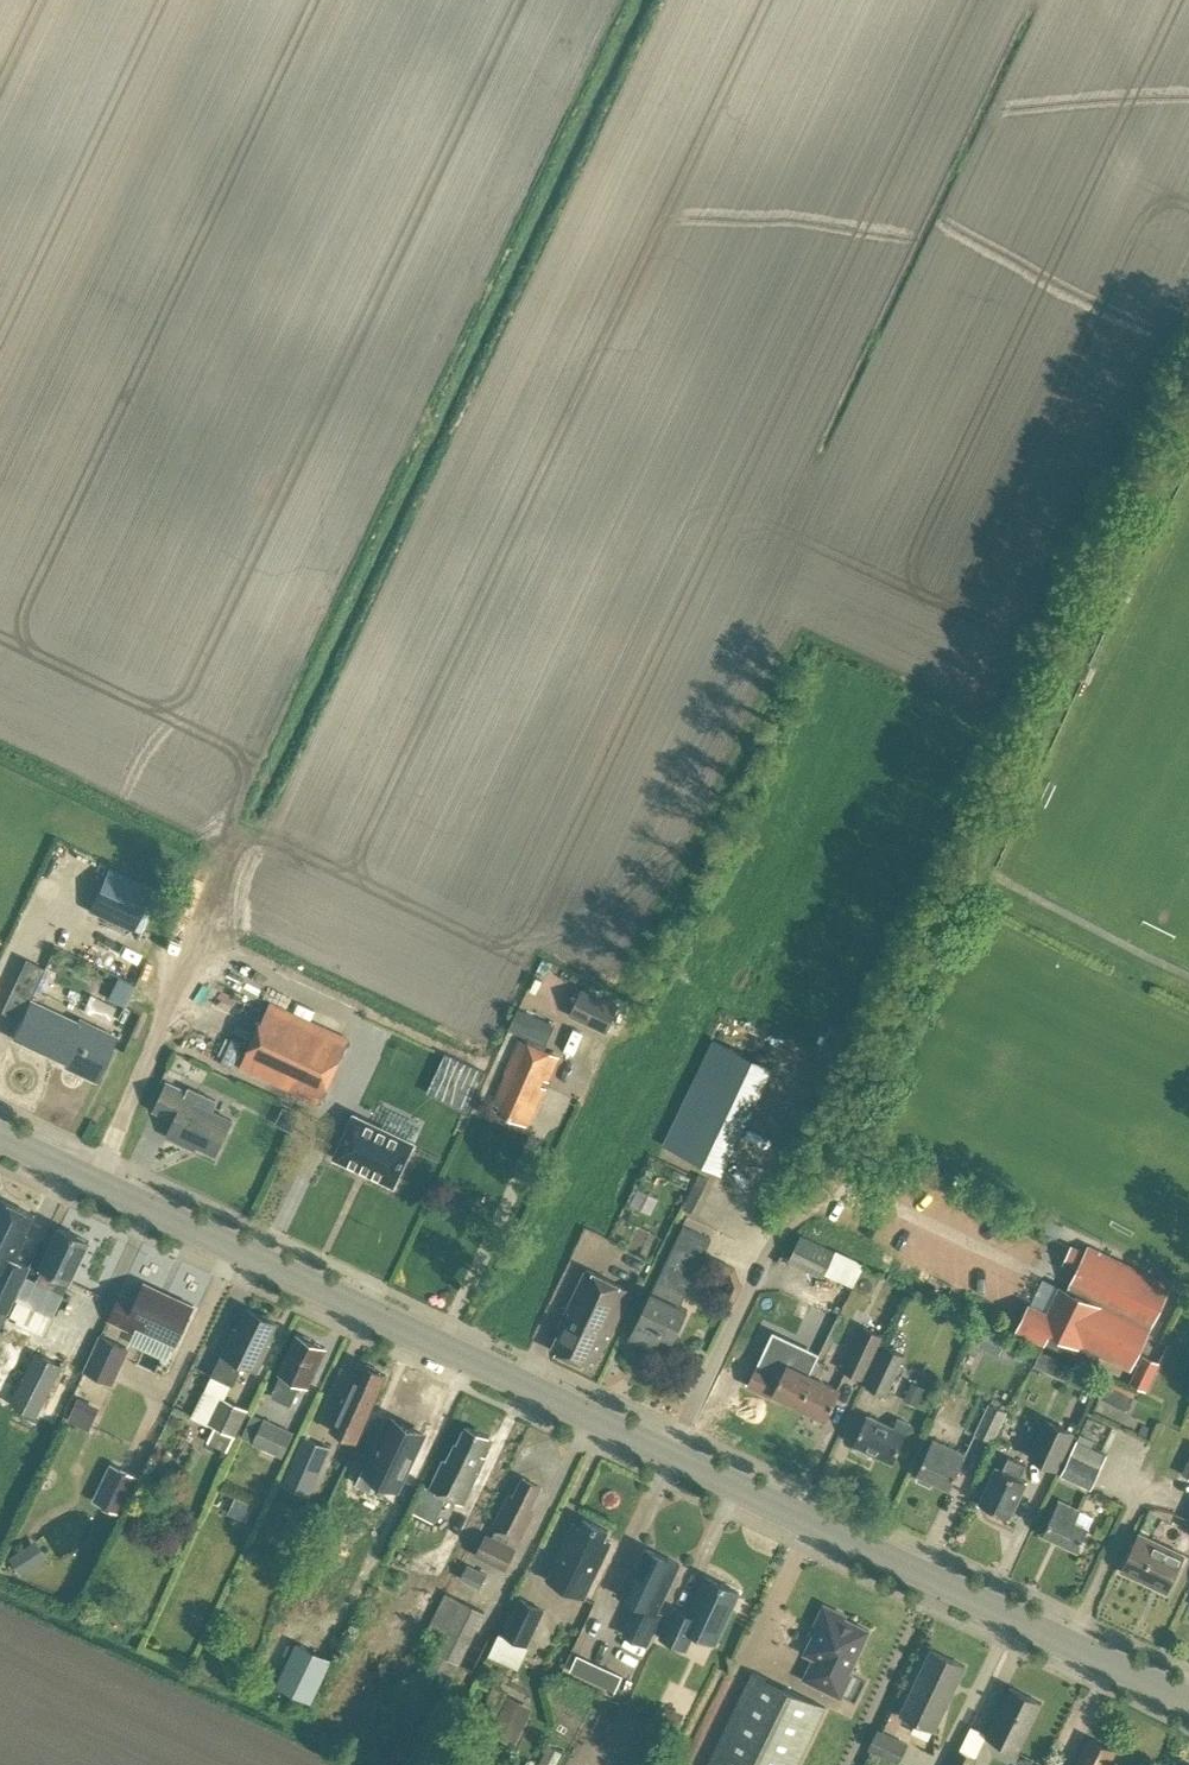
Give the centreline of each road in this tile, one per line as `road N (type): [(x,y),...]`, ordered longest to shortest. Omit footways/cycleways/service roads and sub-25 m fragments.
road 1 (primary): [(1188,1701),(0,1137)]

